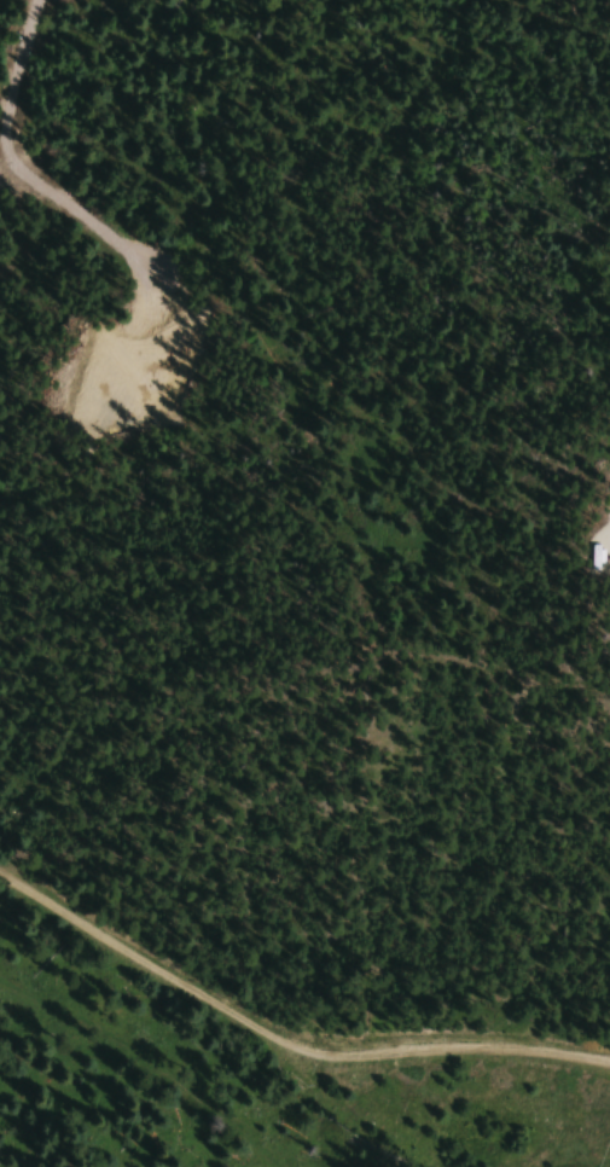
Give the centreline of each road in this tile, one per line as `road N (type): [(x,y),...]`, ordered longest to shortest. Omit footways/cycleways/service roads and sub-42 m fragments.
road 1 (track): [(609,1061),(459,1043),(344,1052),(303,1046),(0,870)]

